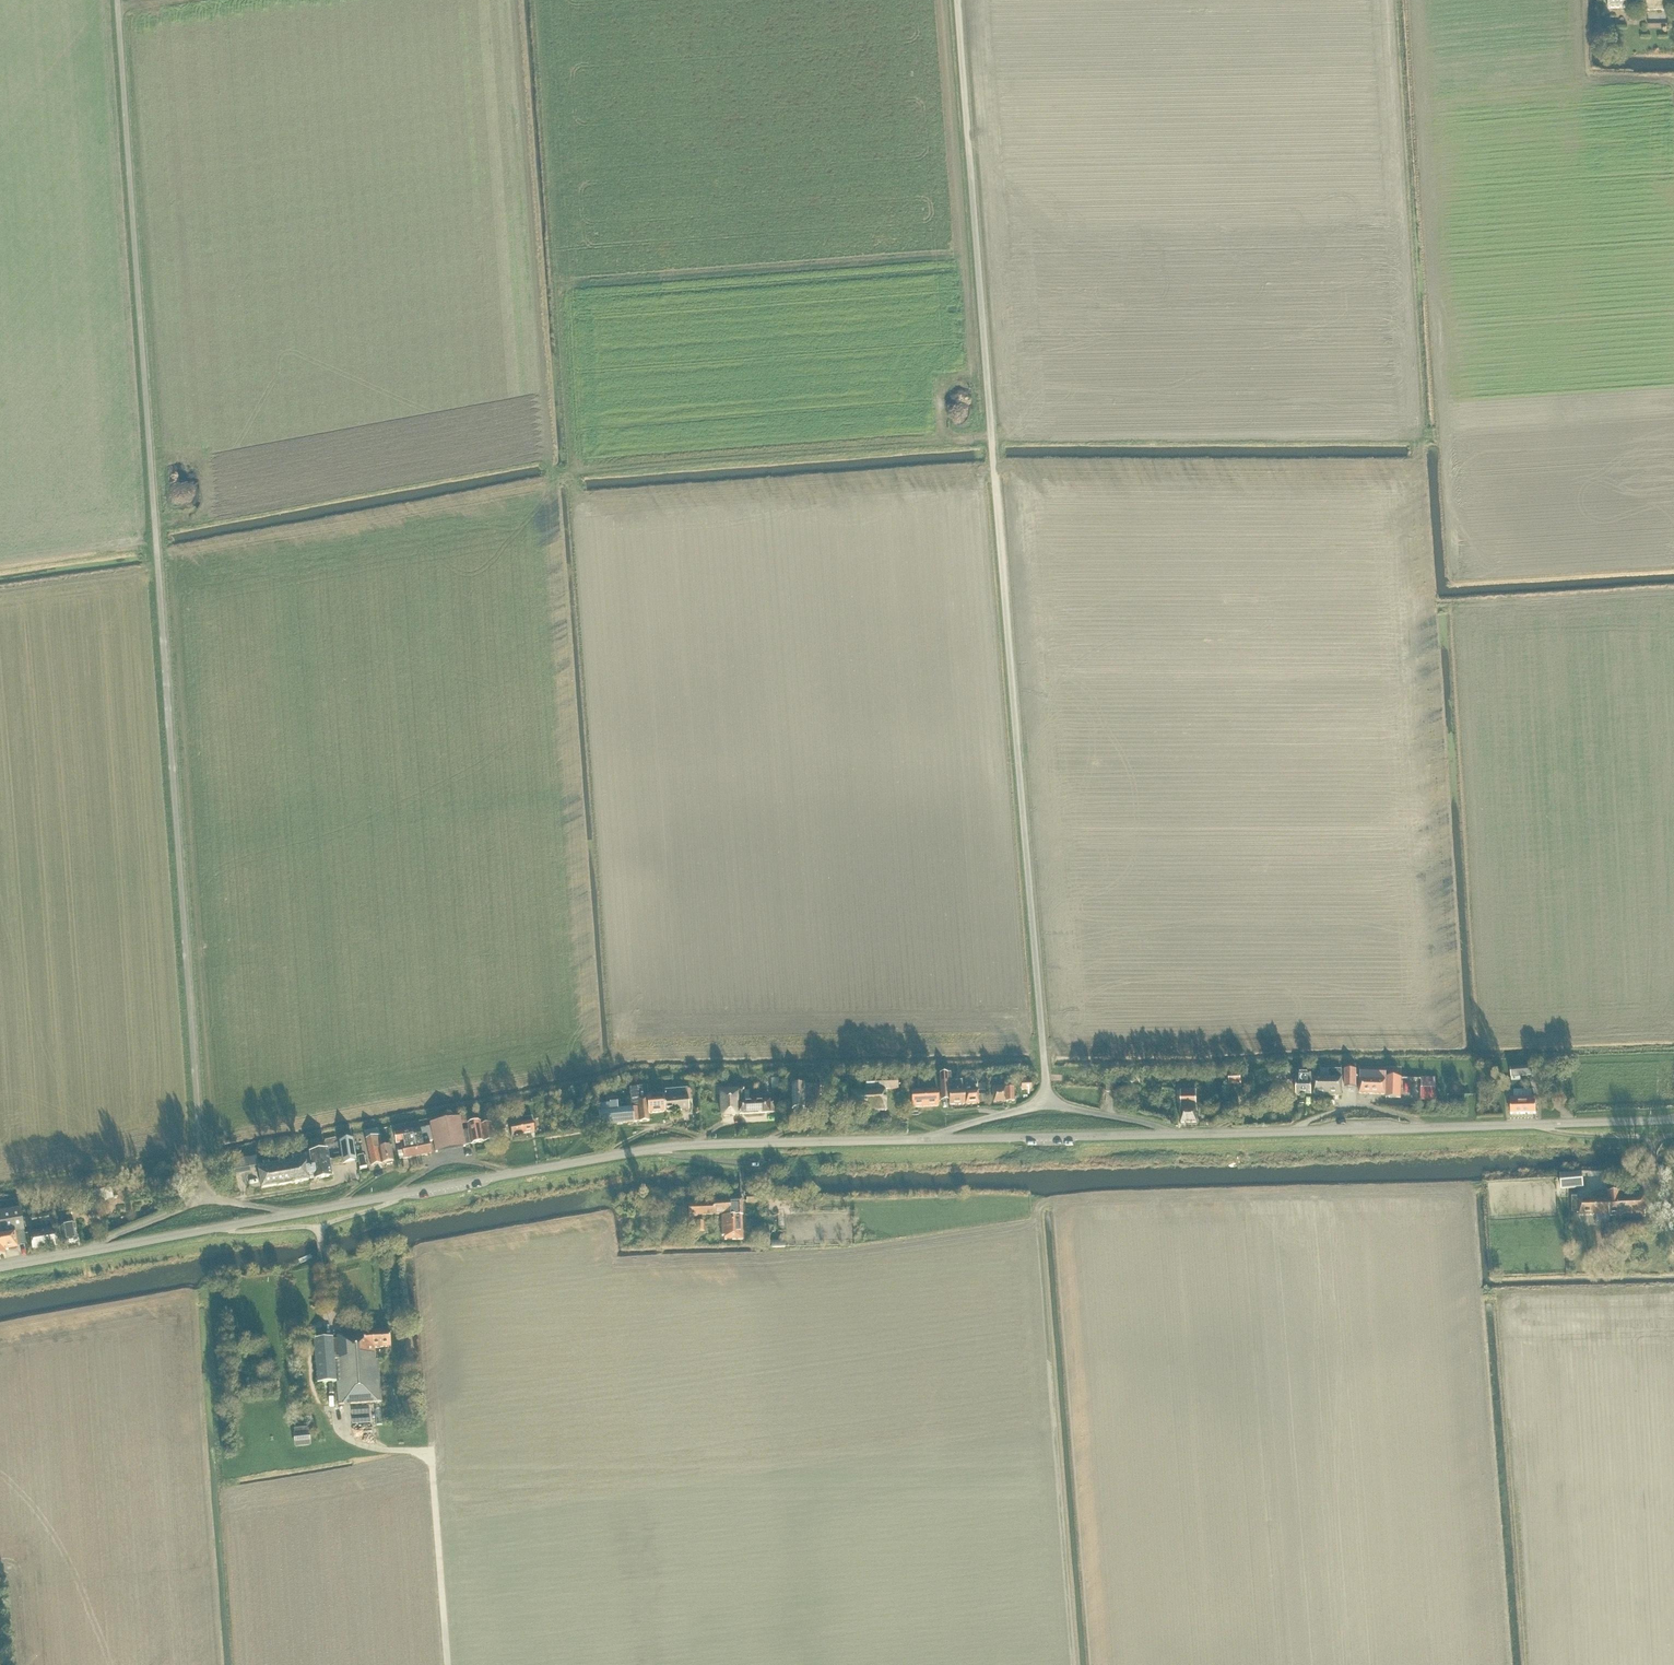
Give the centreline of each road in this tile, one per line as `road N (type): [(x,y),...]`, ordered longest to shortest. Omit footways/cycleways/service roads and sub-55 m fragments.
road 1 (tertiary): [(282,1216),(700,1145),(1673,1121)]
road 2 (unclassified): [(203,1197),(117,0)]
road 3 (track): [(447,1664),(430,1452),(355,1443),(329,1417),(312,1388),(309,1337),(332,1322)]
road 4 (tertiary): [(99,1250),(282,1216)]

